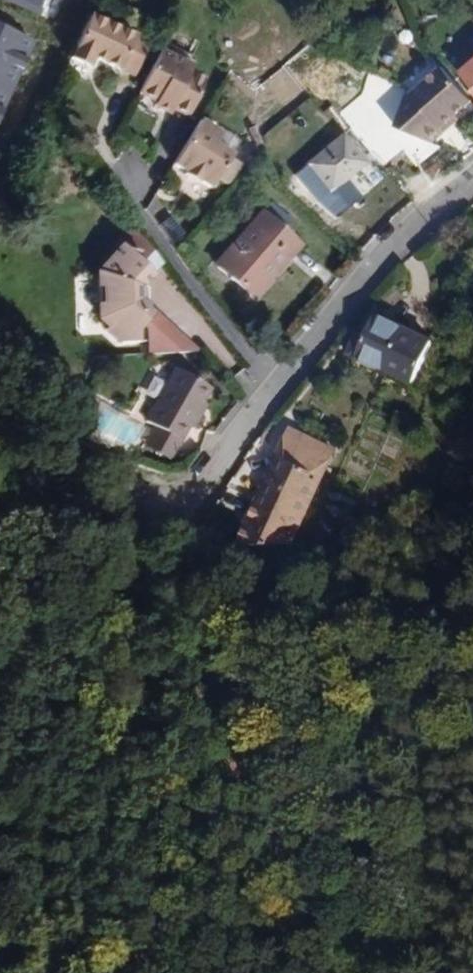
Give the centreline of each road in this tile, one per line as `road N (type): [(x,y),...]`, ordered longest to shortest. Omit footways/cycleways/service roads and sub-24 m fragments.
road 1 (residential): [(209,500),(410,228),(472,177)]

